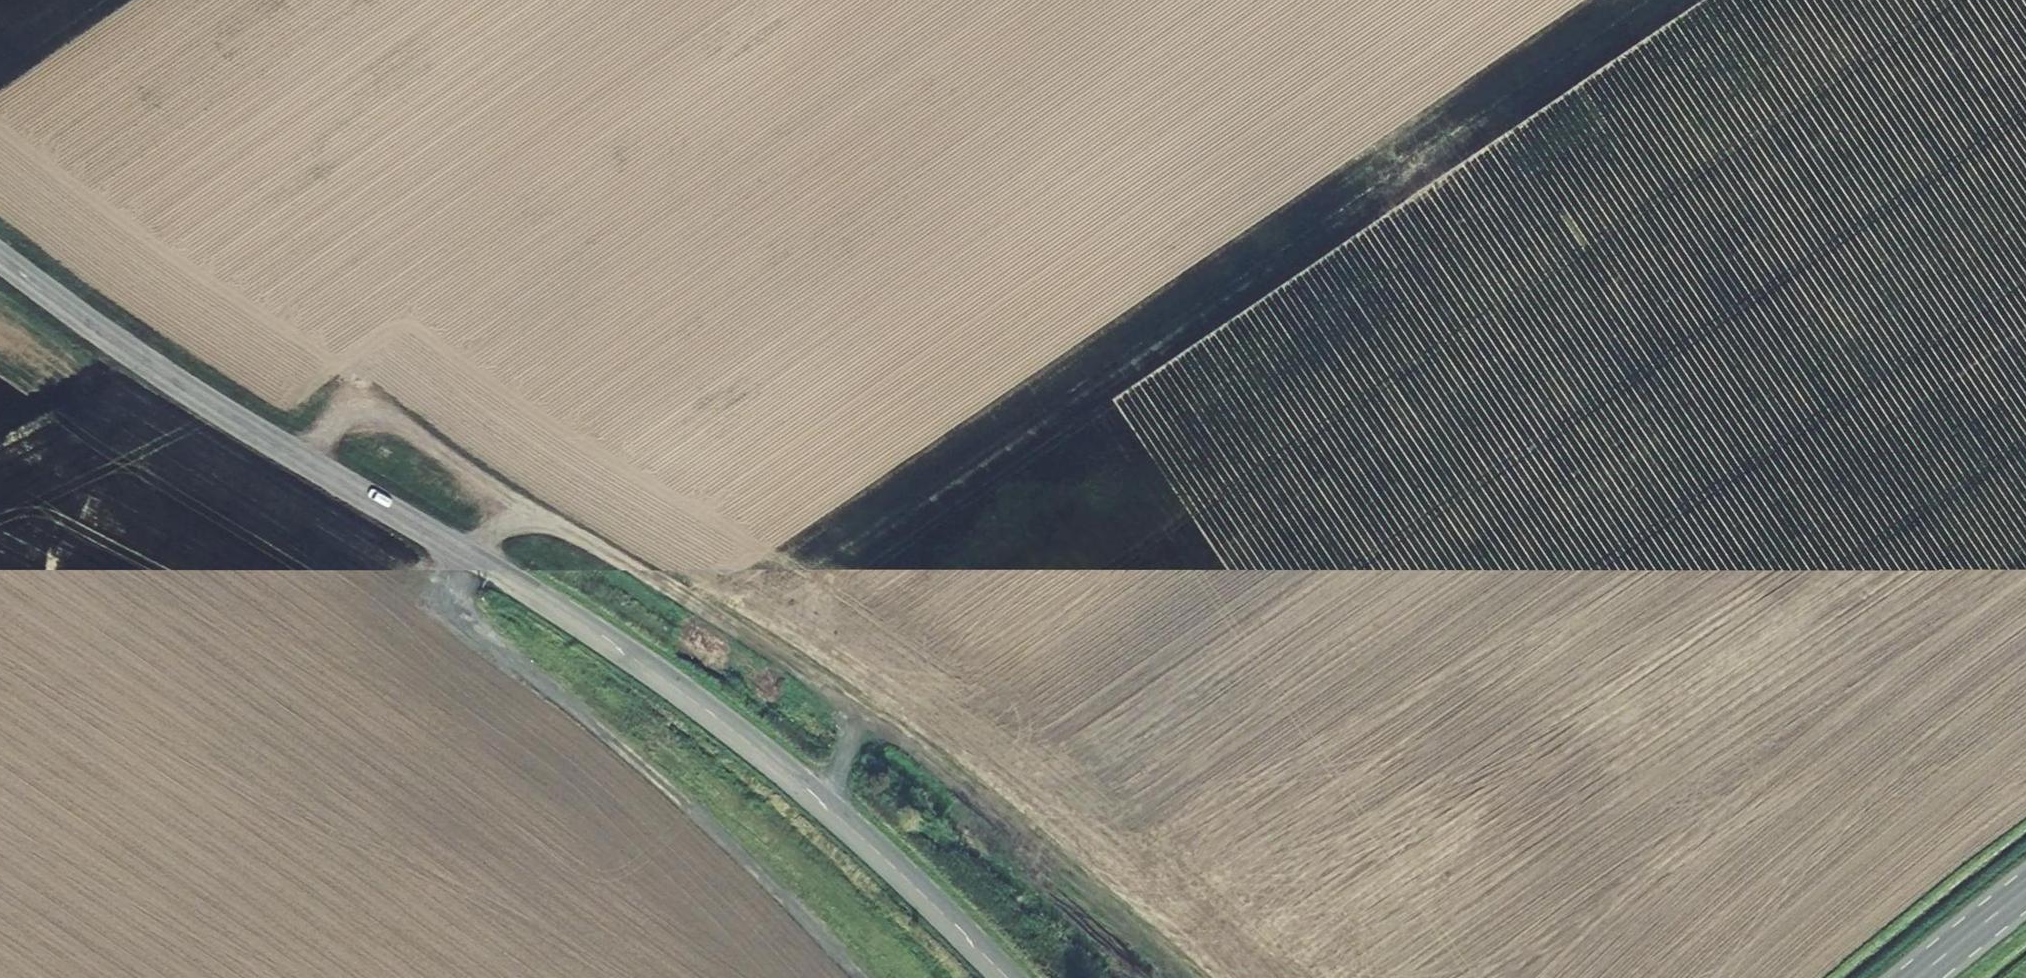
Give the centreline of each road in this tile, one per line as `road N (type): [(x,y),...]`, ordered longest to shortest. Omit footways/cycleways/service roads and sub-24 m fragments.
road 1 (unclassified): [(0,258),(212,406),(668,684),(820,802),(1006,977)]
road 2 (track): [(856,977),(654,778),(455,609),(478,562)]
road 3 (track): [(505,511),(565,533),(705,614),(866,722),(820,802)]
road 4 (track): [(303,461),(353,406),(505,511),(478,562)]
road 5 (primary): [(2025,889),(1917,977)]

